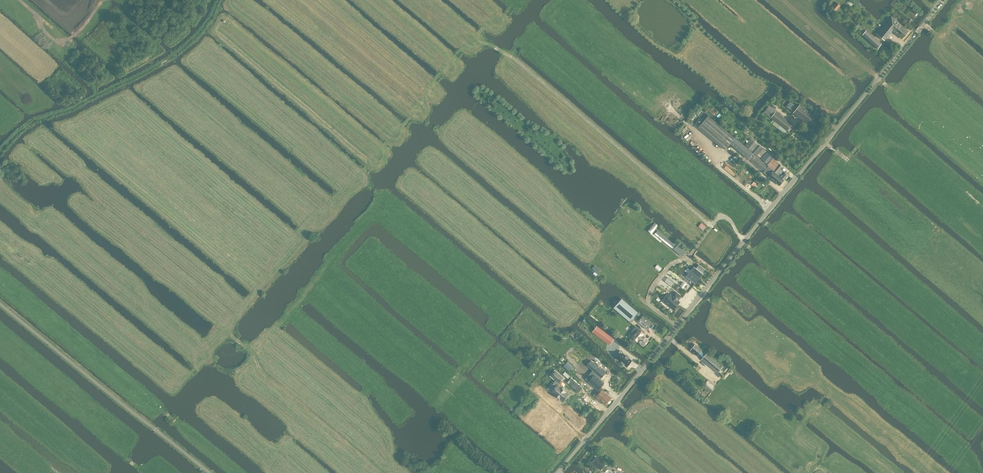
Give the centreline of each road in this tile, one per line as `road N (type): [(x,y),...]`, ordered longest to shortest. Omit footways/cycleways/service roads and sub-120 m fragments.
road 1 (unclassified): [(943,0),(556,472)]
road 2 (track): [(484,44),(461,51),(234,318),(231,332),(267,377),(381,472)]
road 3 (track): [(713,225),(517,61),(484,44),(483,27),(516,0)]

